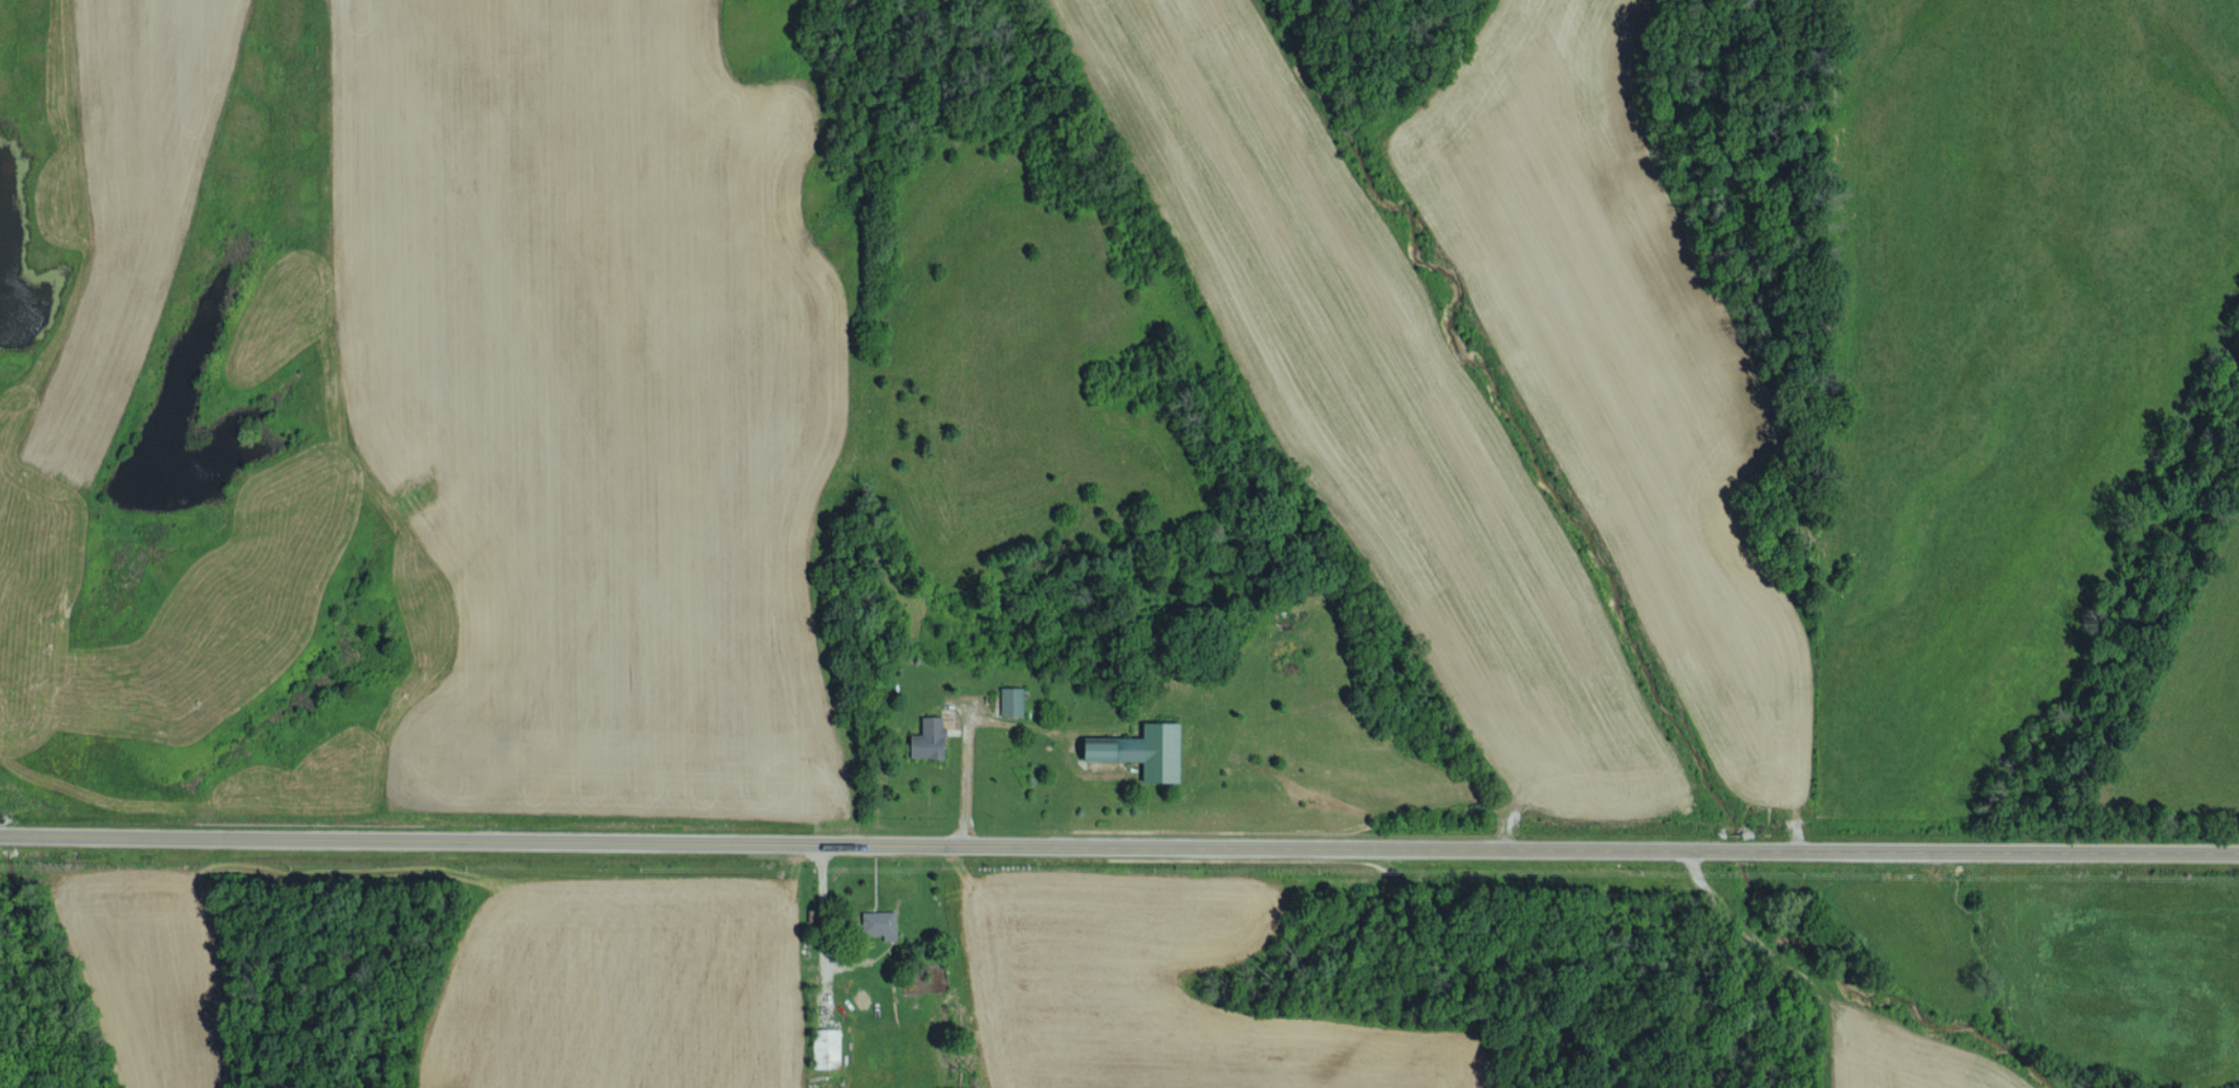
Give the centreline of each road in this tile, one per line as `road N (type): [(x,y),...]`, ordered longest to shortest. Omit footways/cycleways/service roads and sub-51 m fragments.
road 1 (secondary): [(0,838),(2238,860)]

